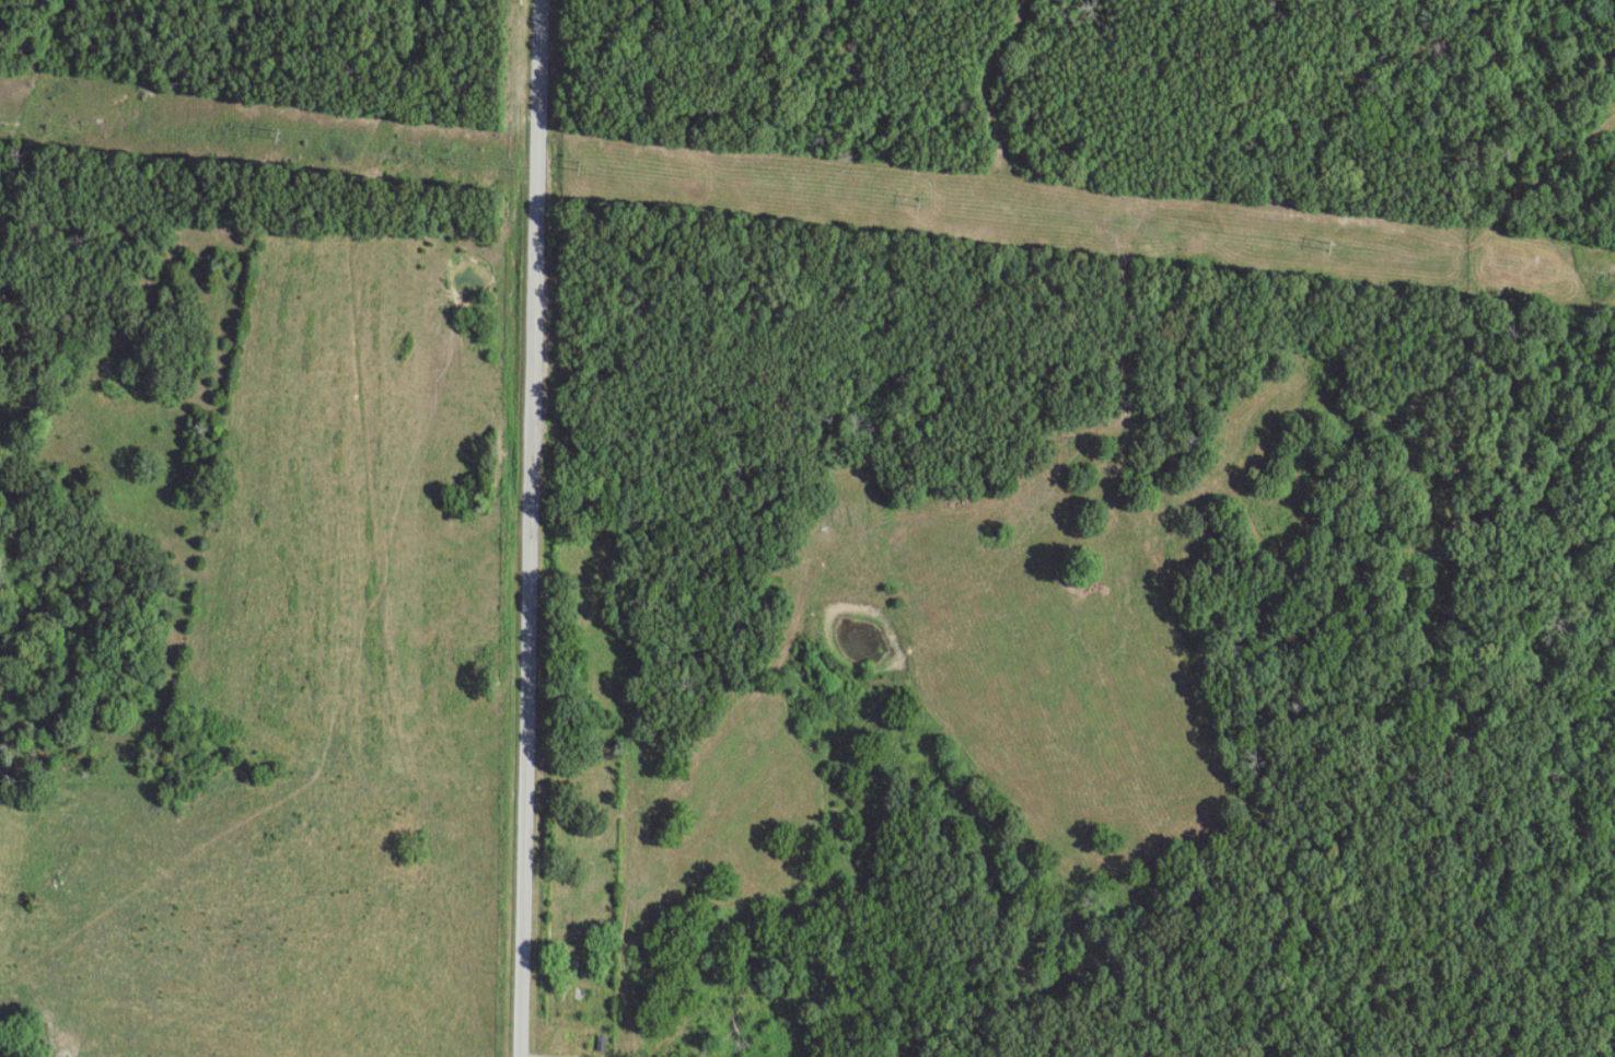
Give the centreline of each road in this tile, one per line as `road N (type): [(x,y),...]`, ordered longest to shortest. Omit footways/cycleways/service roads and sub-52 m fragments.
road 1 (residential): [(527,1056),(549,0)]

